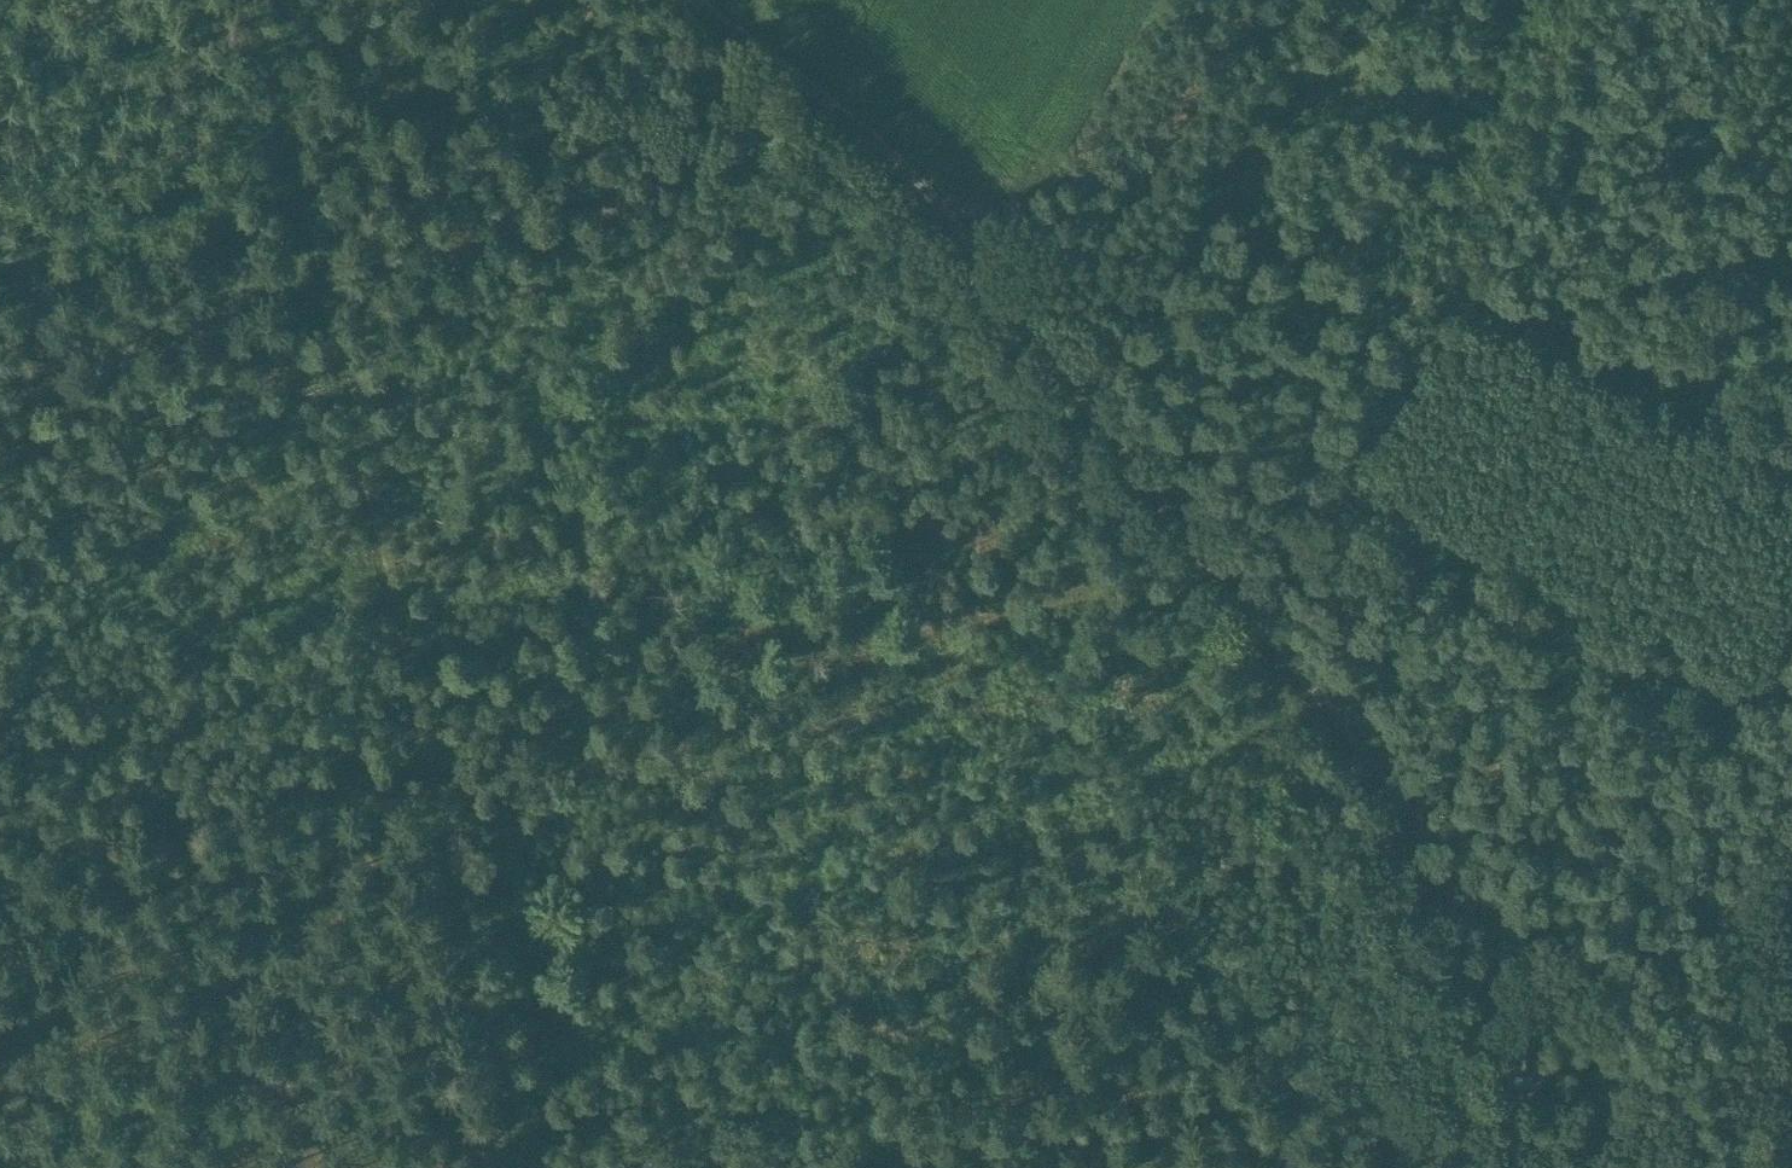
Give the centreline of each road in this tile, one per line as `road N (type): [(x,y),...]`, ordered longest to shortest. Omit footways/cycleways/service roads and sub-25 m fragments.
road 1 (track): [(696,0),(900,161),(1687,1167)]
road 2 (track): [(506,1167),(265,0)]

